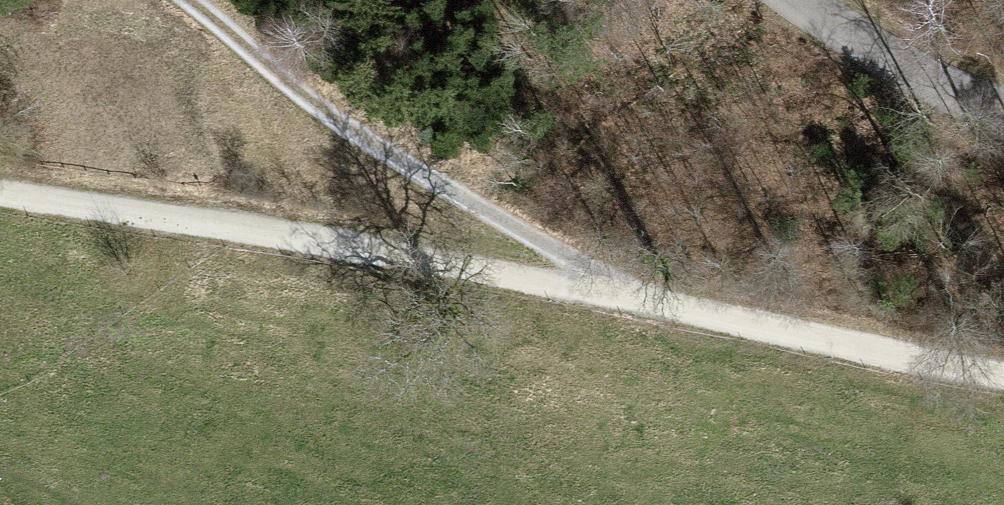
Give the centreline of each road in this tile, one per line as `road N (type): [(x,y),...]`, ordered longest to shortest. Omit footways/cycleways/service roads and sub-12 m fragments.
road 1 (track): [(0,193),(630,295),(1003,374)]
road 2 (track): [(630,295),(399,161),(189,0)]
road 3 (unclassified): [(1003,107),(844,31),(807,0)]

